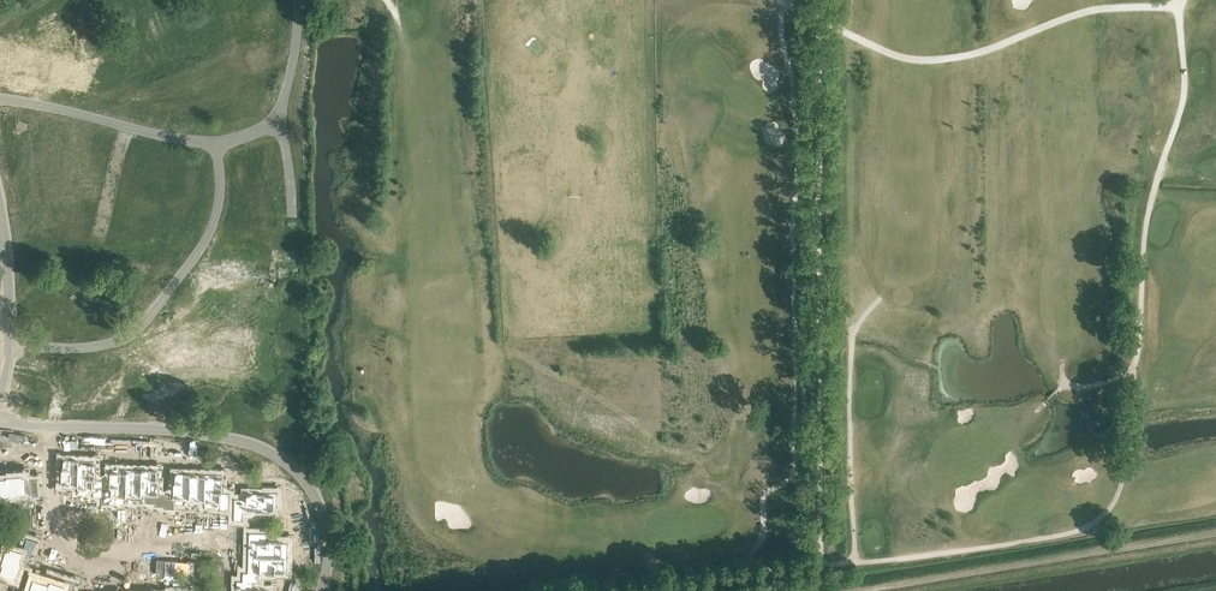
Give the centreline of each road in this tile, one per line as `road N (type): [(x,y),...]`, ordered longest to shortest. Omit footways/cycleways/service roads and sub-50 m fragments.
road 1 (track): [(614,590),(818,562),(822,0)]
road 2 (residential): [(0,419),(223,434),(276,453),(311,485),(323,510),(329,557),(321,590)]
road 3 (track): [(858,590),(1215,533)]
road 4 (residential): [(216,145),(214,223),(192,261),(130,332),(94,348),(11,348)]
road 5 (residential): [(216,145),(0,99)]
road 6 (residential): [(11,348),(0,205)]
road 7 (residential): [(297,0),(280,121)]

